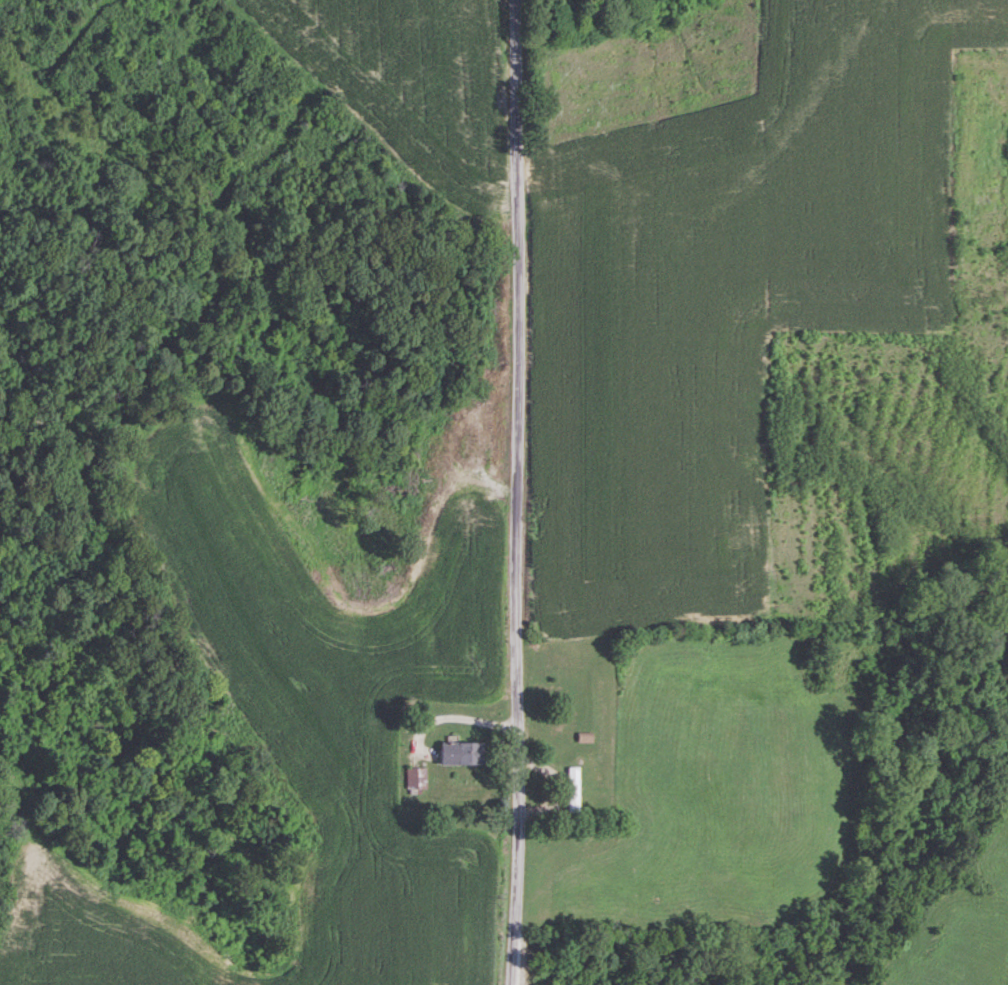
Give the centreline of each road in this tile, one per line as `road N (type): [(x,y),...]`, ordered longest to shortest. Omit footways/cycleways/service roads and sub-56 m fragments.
road 1 (residential): [(514,984),(521,869),(514,0)]

